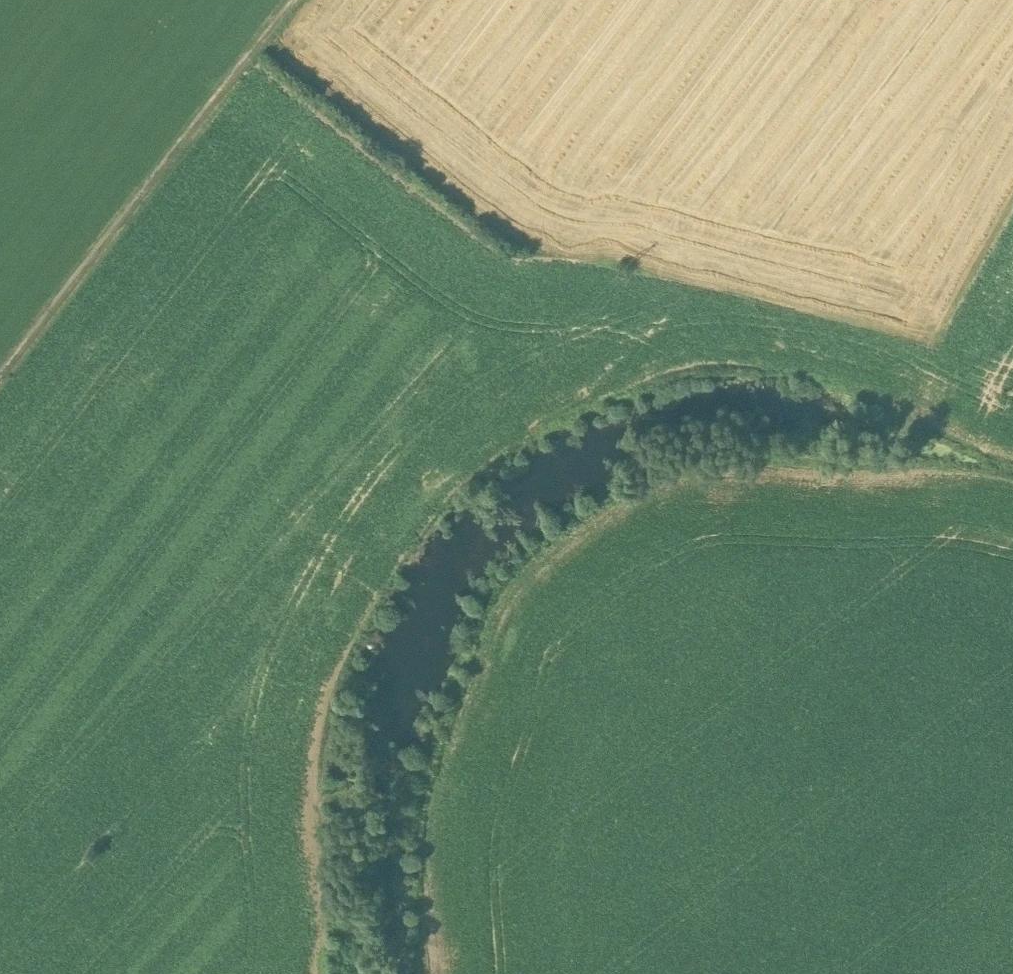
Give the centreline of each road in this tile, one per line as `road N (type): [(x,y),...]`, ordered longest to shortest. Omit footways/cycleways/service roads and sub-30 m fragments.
road 1 (track): [(292,0),(0,375)]

